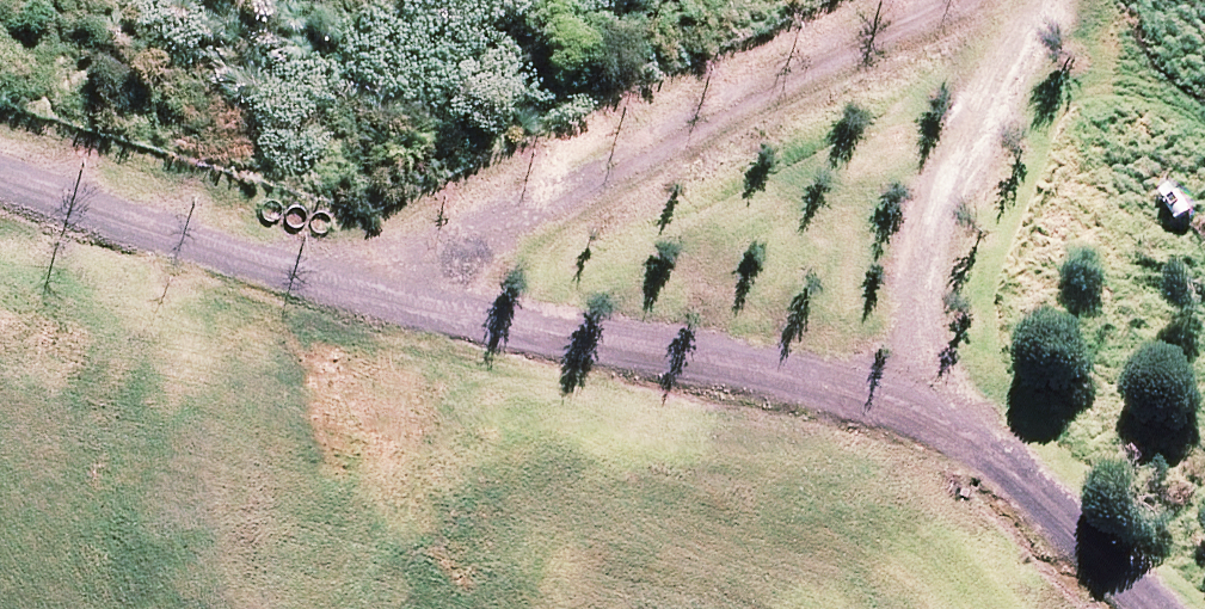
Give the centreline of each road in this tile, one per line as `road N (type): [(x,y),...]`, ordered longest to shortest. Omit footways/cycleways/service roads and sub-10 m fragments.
road 1 (track): [(333,217),(698,354),(977,608)]
road 2 (track): [(760,0),(548,77),(333,217)]
road 3 (track): [(0,91),(333,217)]

